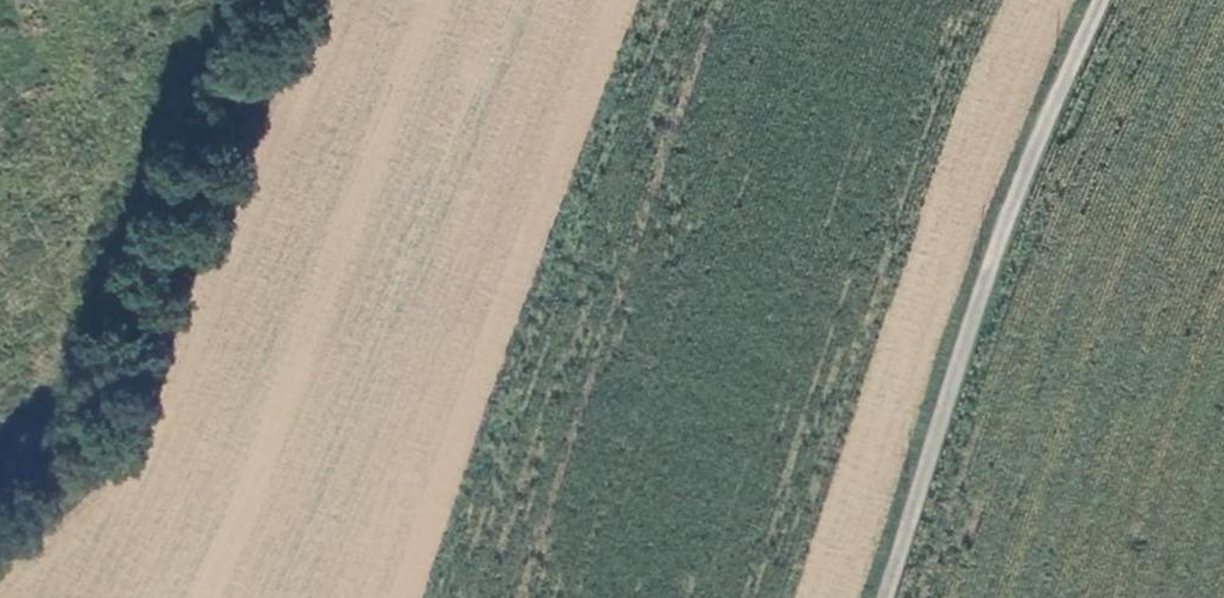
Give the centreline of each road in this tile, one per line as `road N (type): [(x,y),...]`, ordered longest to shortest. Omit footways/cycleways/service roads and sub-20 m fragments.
road 1 (unclassified): [(879,597),(1020,175),(1099,0)]

